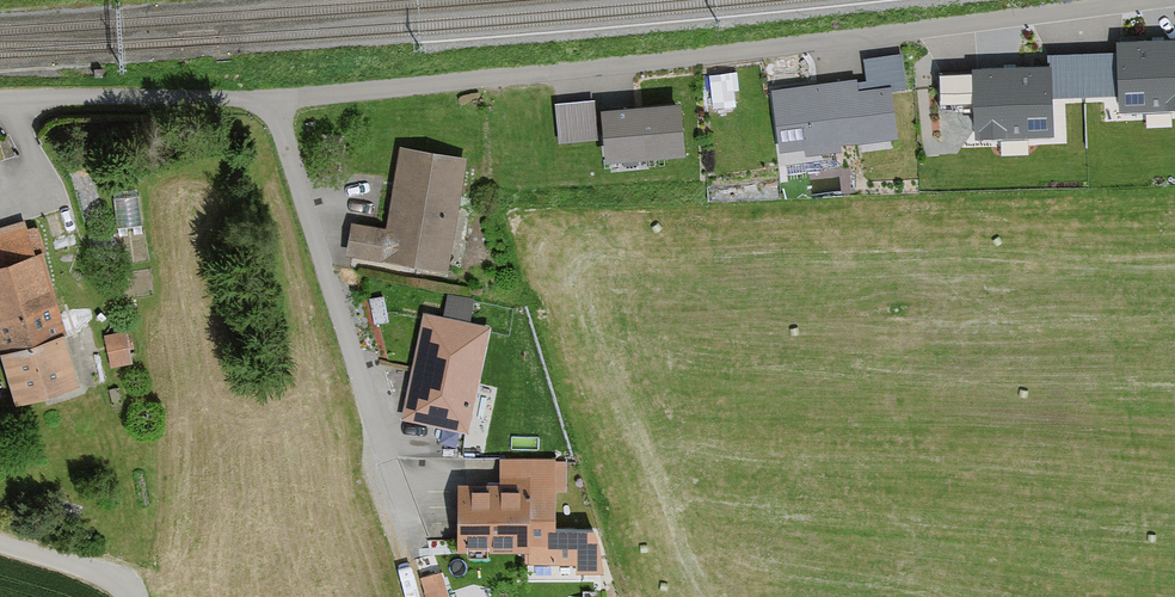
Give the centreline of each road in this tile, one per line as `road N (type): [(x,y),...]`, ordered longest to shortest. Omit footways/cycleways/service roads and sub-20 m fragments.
road 1 (residential): [(272,97),(605,67),(1153,0)]
road 2 (residential): [(272,97),(407,538)]
road 3 (residential): [(0,100),(272,97)]
road 4 (unclassified): [(139,589),(0,547)]

